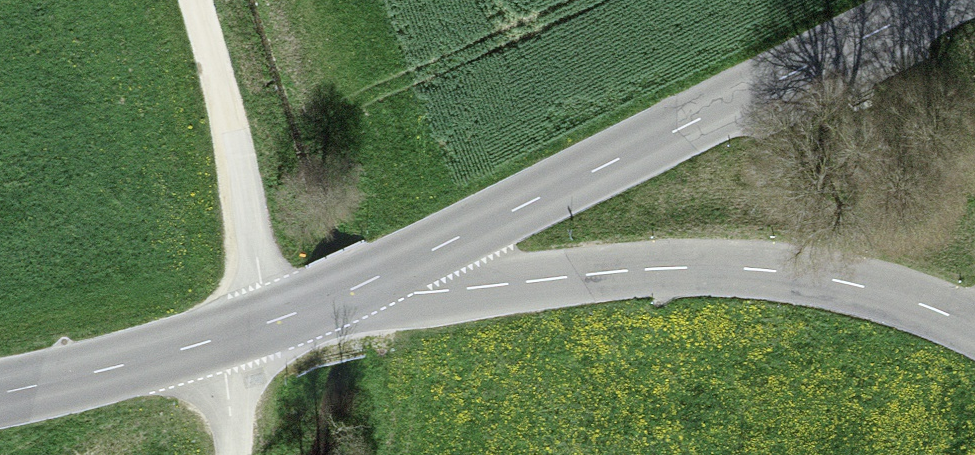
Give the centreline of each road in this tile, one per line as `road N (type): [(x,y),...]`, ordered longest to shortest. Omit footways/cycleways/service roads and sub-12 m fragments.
road 1 (secondary): [(390,273),(941,0)]
road 2 (tertiary): [(390,273),(447,291),(577,275),(757,270),(880,288),(974,325)]
road 3 (secondary): [(0,396),(269,322),(390,273)]
road 4 (track): [(269,322),(226,85),(197,0)]

